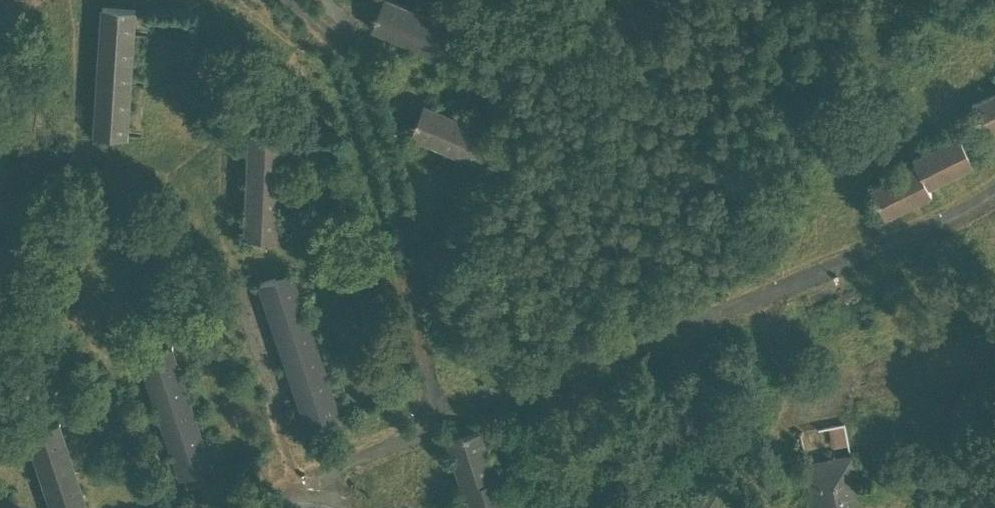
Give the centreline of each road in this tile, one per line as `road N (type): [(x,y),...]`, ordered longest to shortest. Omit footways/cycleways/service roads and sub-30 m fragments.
road 1 (residential): [(994,190),(790,296),(446,441)]
road 2 (residential): [(446,441),(409,211),(381,90),(313,15),(290,0)]
road 3 (residential): [(308,507),(234,264),(240,123)]
road 4 (residential): [(446,441),(340,488),(331,507)]

